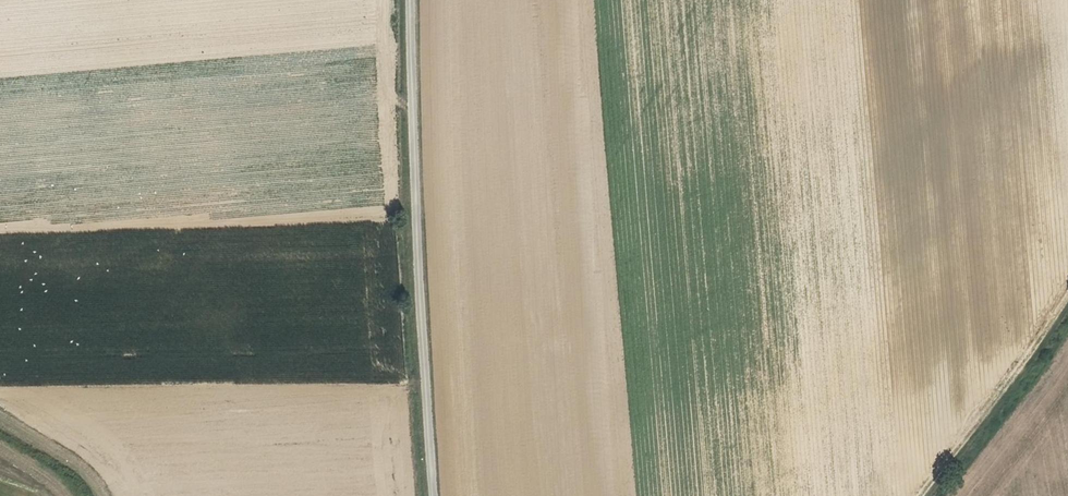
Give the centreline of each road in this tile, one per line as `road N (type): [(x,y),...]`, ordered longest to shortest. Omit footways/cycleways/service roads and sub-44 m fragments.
road 1 (unclassified): [(442,495),(414,0)]

